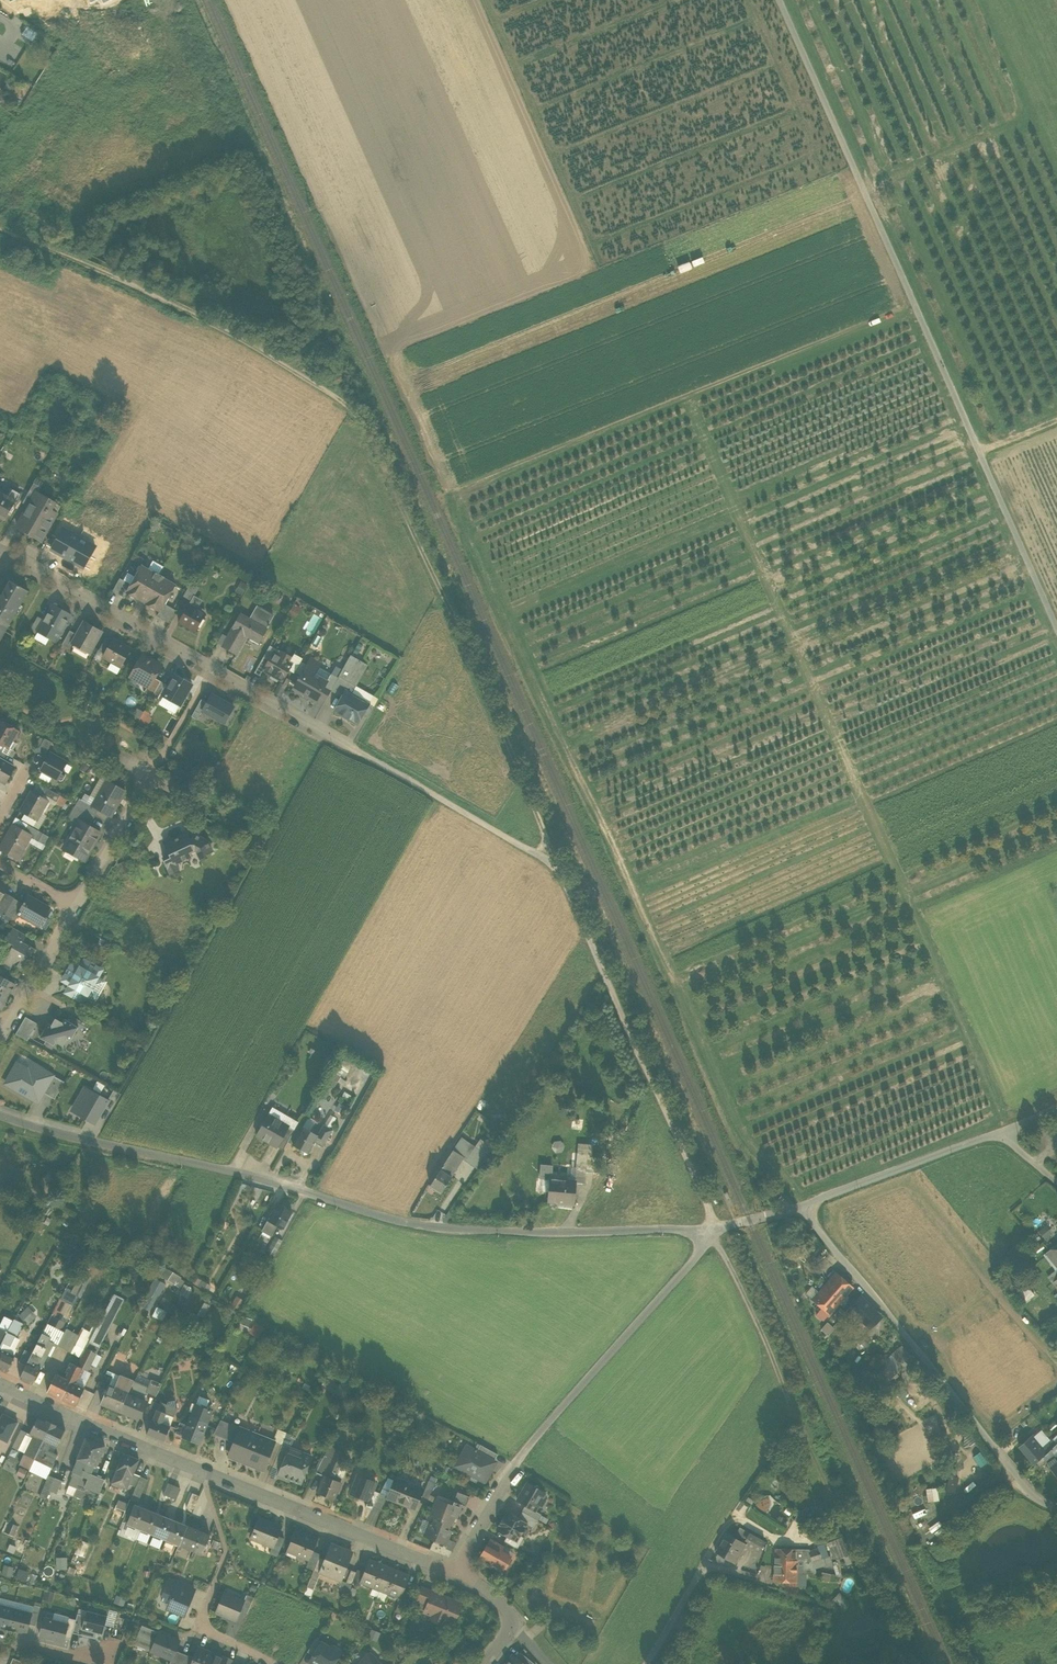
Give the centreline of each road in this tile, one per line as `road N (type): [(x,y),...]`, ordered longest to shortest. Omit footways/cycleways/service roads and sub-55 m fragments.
road 1 (track): [(558,865),(371,434),(352,409),(162,299),(0,230)]
road 2 (residential): [(0,1117),(452,1230),(712,1229)]
road 3 (track): [(1056,630),(779,0)]
road 4 (residential): [(456,1571),(202,1473),(0,1383)]
road 5 (residential): [(712,1229),(513,1465),(456,1571)]
road 6 (residential): [(0,551),(353,747)]
road 7 (unclassified): [(797,1206),(1038,1500),(1056,1505)]
road 8 (track): [(712,1229),(558,865)]
road 9 (track): [(712,1229),(841,1508)]
road 10 (track): [(558,865),(353,747)]
road 11 (unclassified): [(797,1206),(998,1133)]
road 12 (residential): [(646,1663),(706,1561),(744,1573)]
road 13 (residential): [(77,906),(149,780)]
road 14 (residential): [(8,1028),(77,906)]

